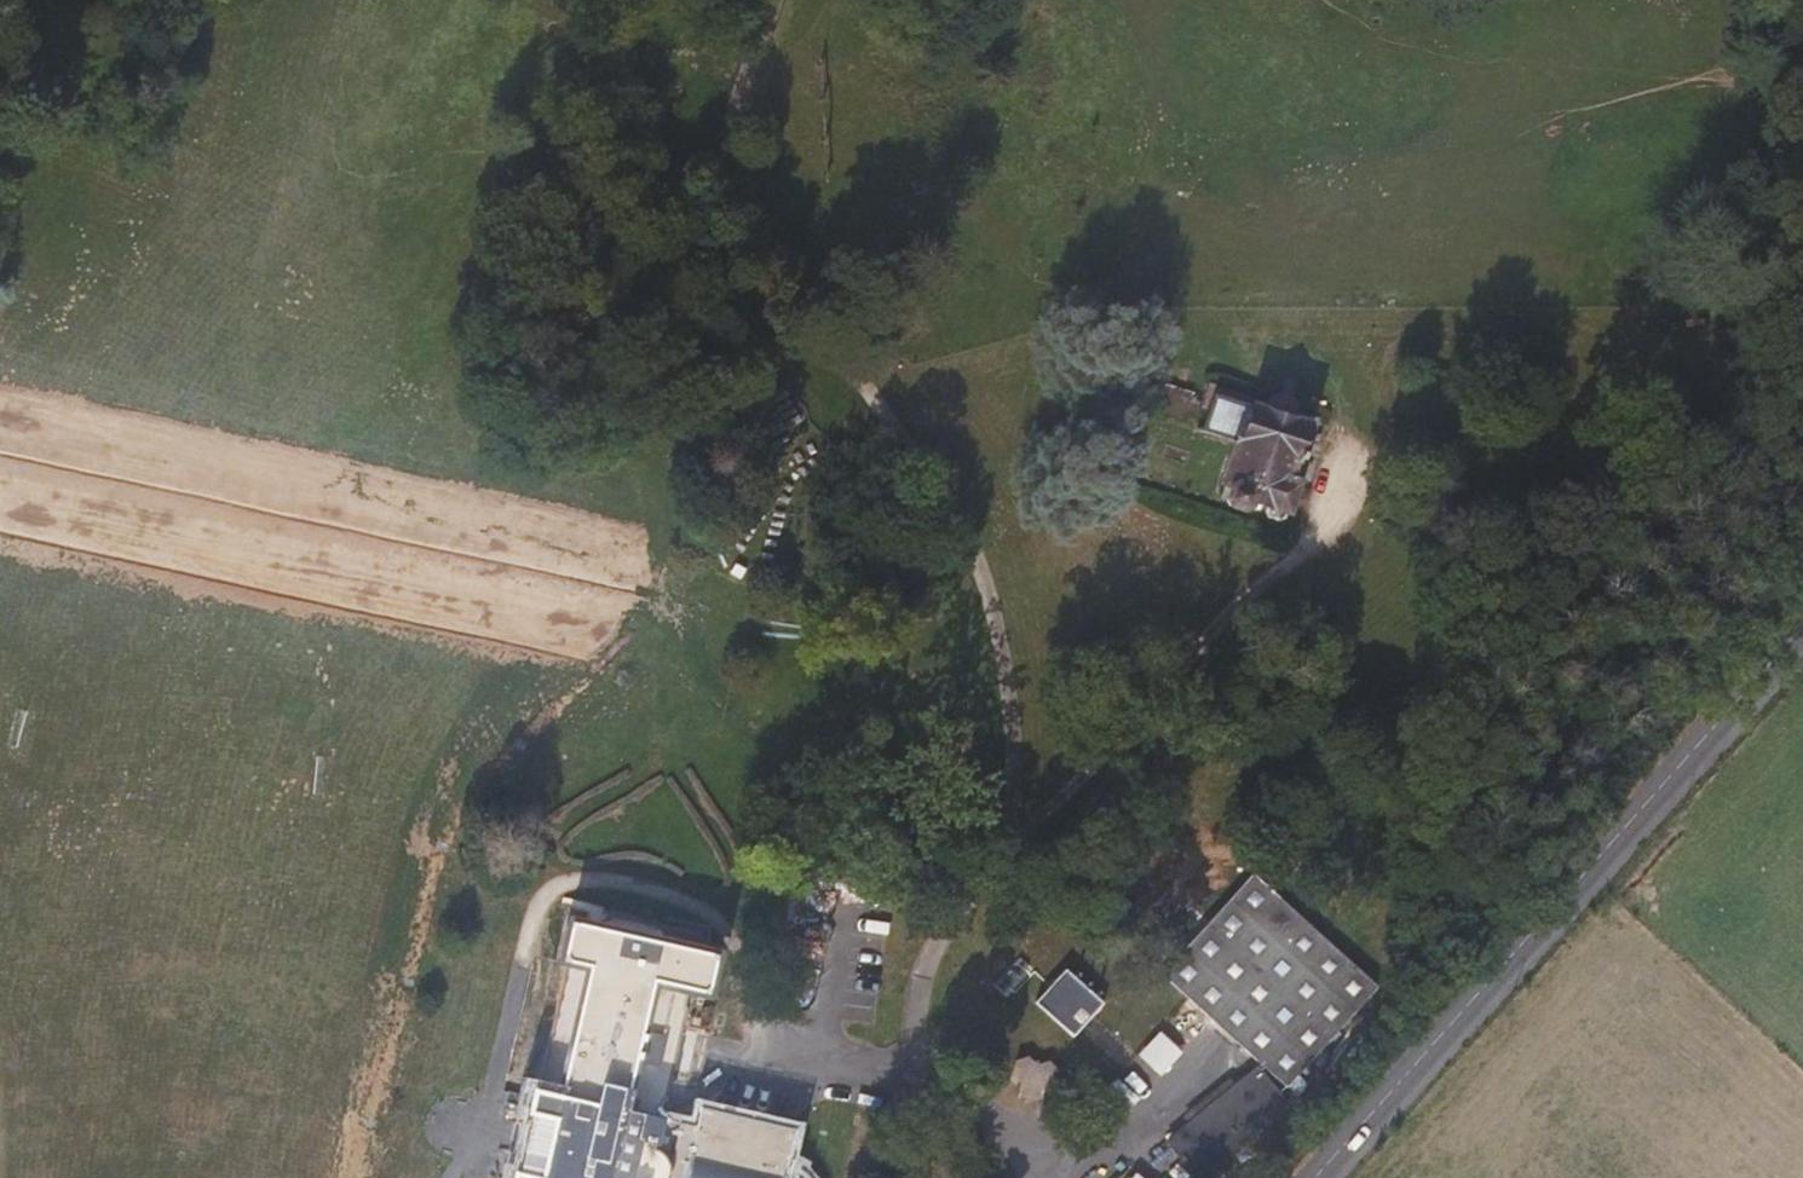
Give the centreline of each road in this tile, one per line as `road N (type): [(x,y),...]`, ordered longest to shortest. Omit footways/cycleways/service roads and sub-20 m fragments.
road 1 (tertiary): [(1802,626),(1314,1177)]

